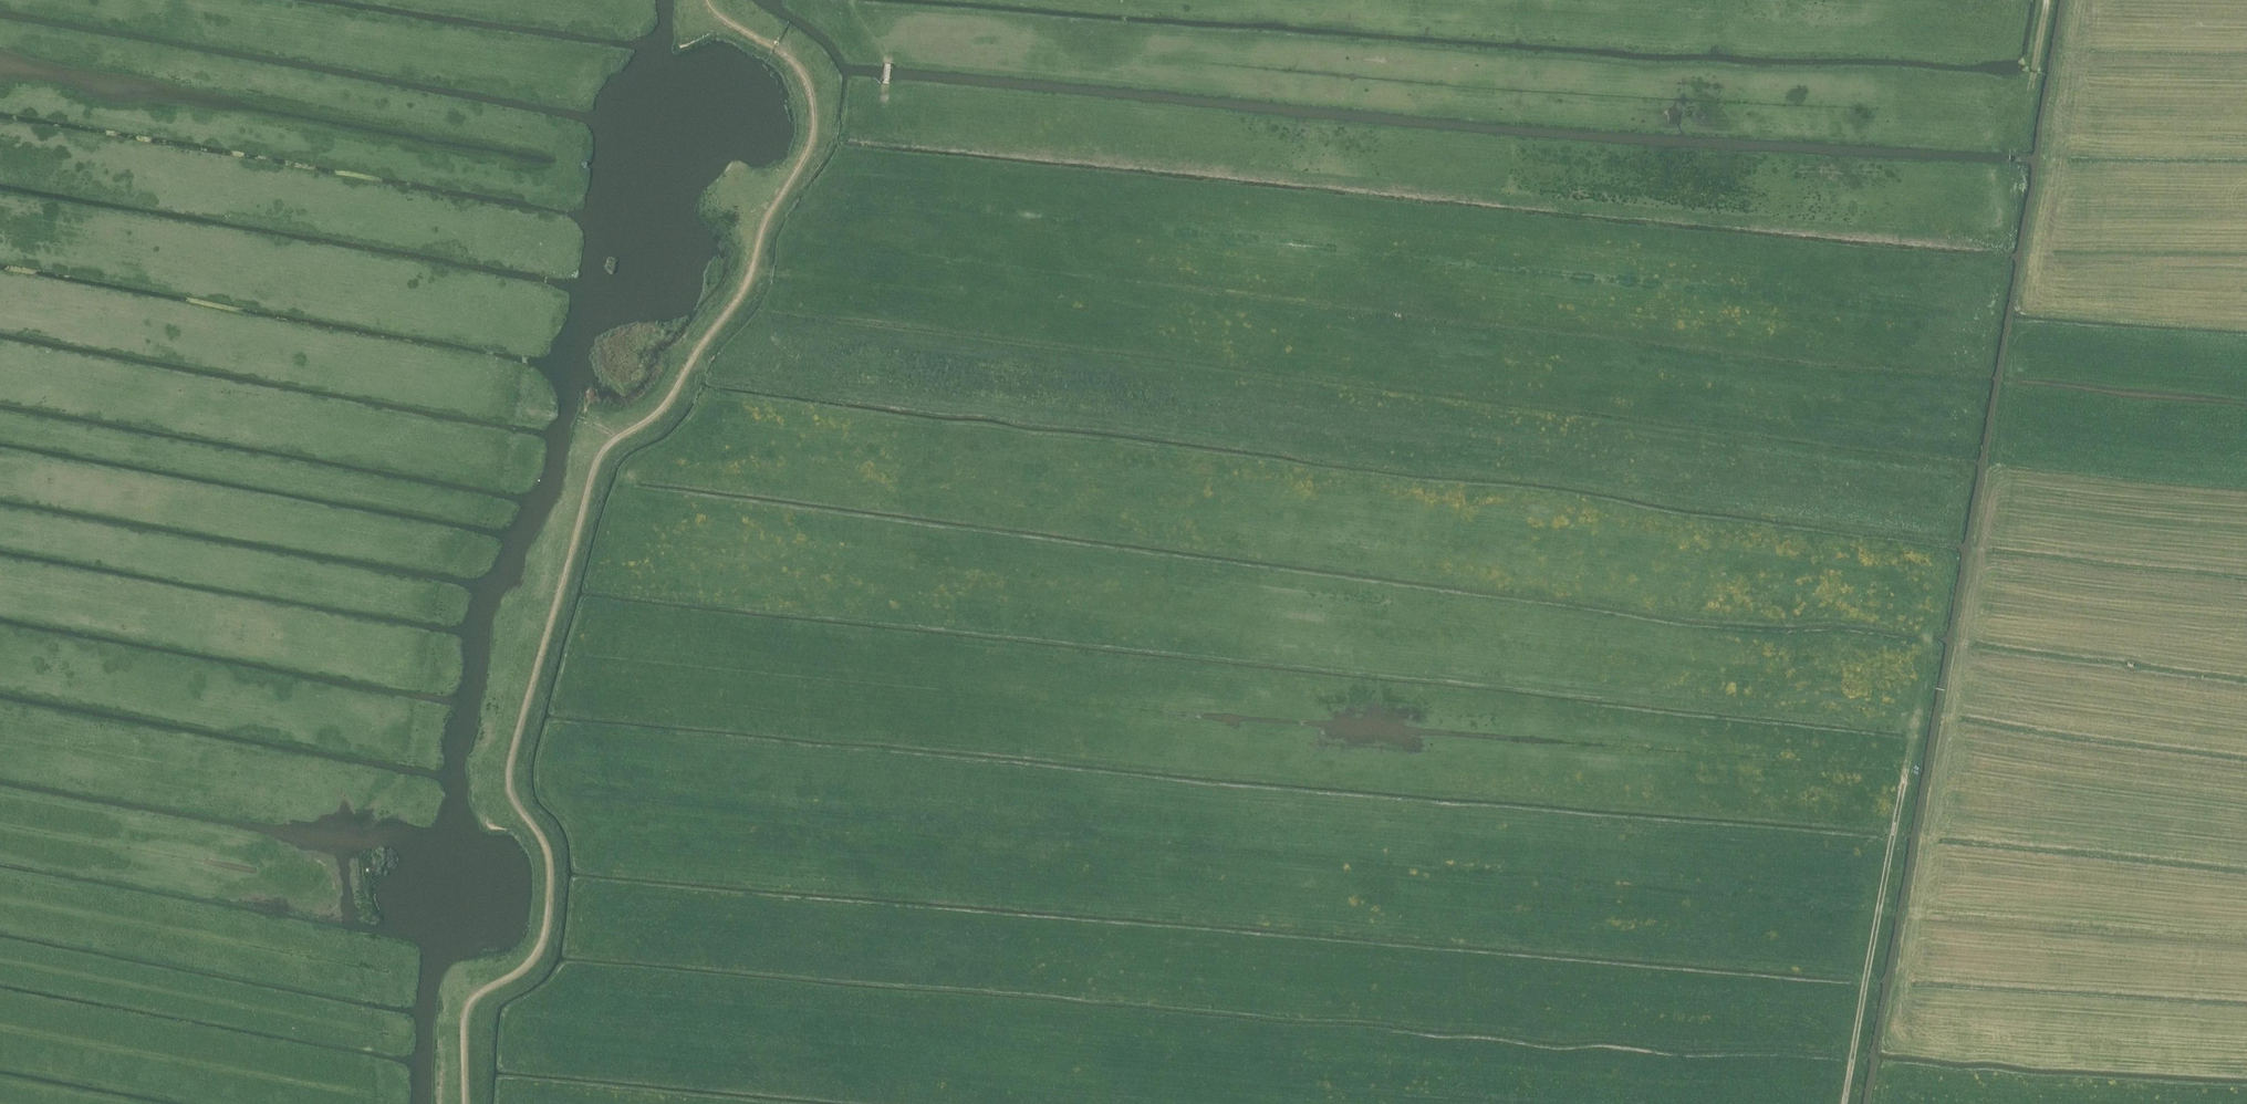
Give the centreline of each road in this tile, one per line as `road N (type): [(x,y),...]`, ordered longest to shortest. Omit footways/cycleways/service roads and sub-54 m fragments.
road 1 (track): [(465,1103),(465,1011),(474,992),(529,962),(544,929),(551,868),(542,830),(514,793),(512,751),(598,456),(660,416),(747,277),(773,206),(811,141),(815,95),(800,68),(710,0)]
road 2 (track): [(1798,577),(1922,606),(1928,634),(1844,1103)]

